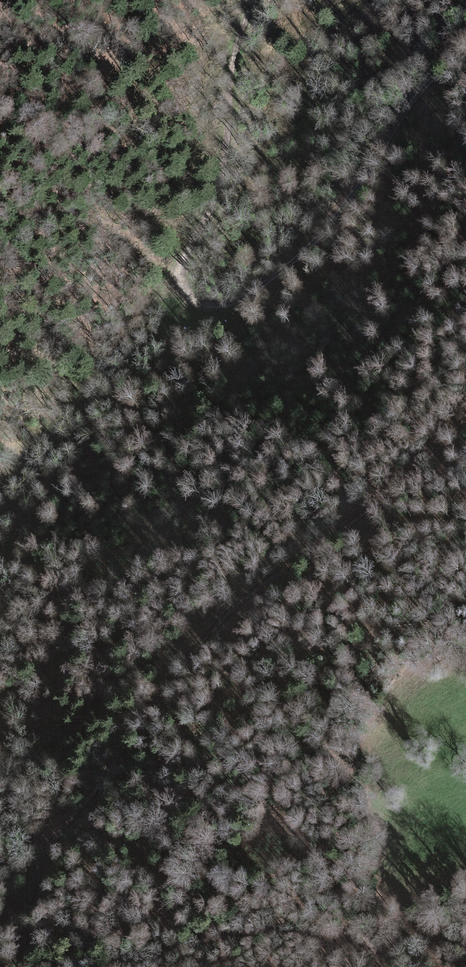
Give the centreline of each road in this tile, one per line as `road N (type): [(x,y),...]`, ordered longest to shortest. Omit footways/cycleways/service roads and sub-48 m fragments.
road 1 (track): [(465,24),(340,207),(243,288),(203,303),(182,289),(181,274),(224,189),(235,48),(253,0)]
road 2 (track): [(327,550),(270,585),(228,625),(87,785),(40,856),(21,904),(0,913)]
road 3 (track): [(98,966),(271,925),(378,939),(465,928)]
road 4 (track): [(327,550),(465,404)]

